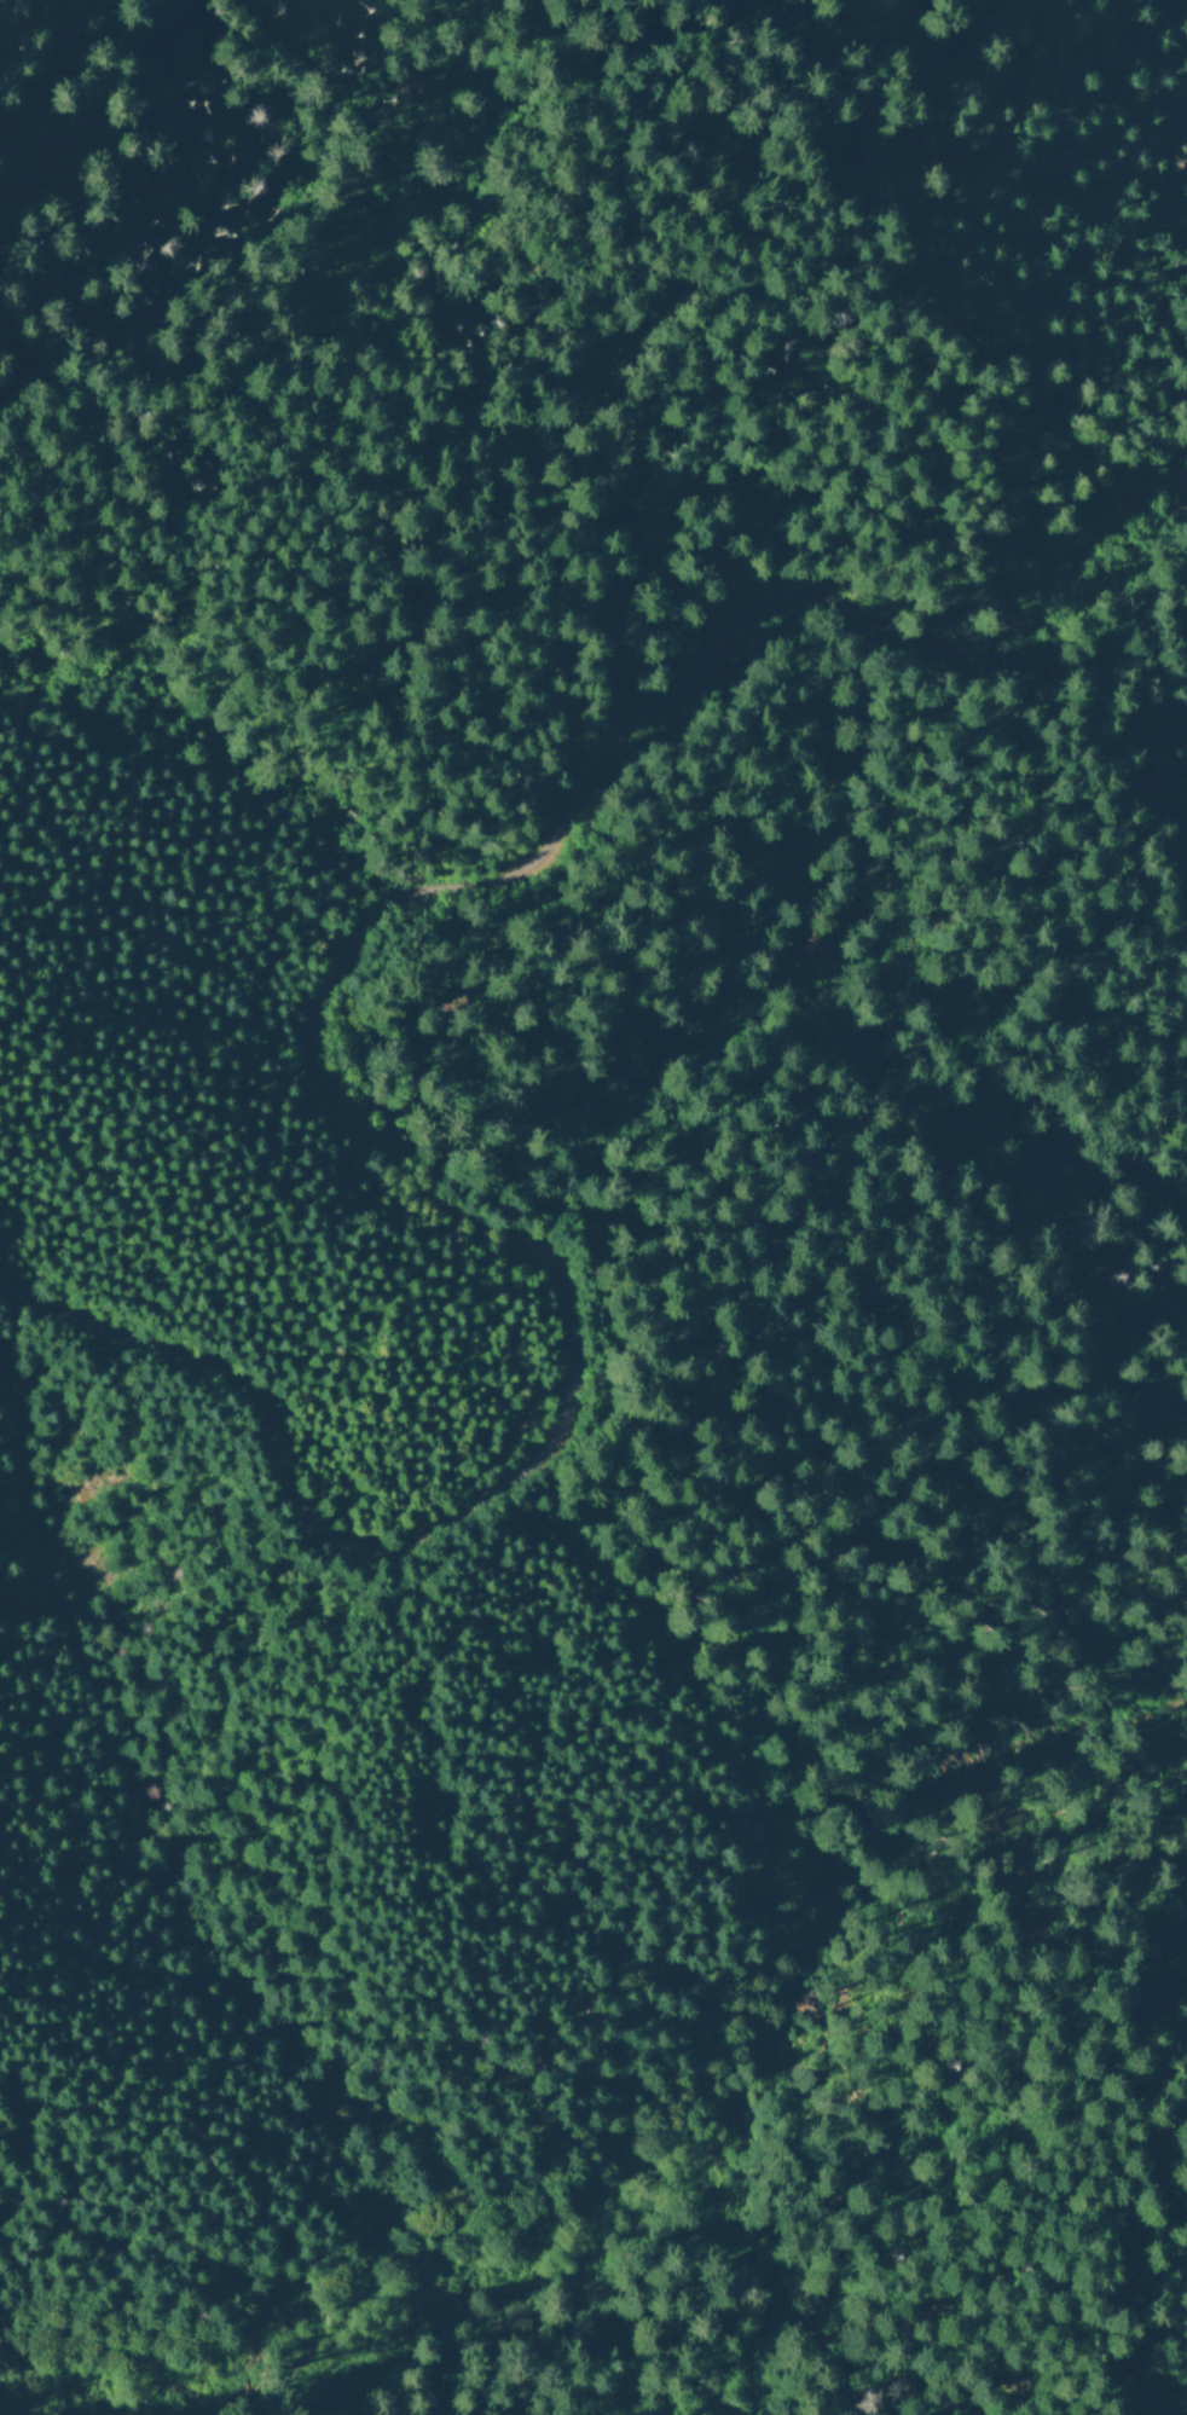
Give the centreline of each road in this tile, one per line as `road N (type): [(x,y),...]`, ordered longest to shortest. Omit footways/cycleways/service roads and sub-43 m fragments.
road 1 (track): [(0,1329),(63,1320),(247,1379),(348,1547),(471,1511),(535,1420),(563,1363),(563,1299),(358,984),(378,920),(571,841),(656,764),(749,627),(986,566),(1136,494),(1186,499)]

